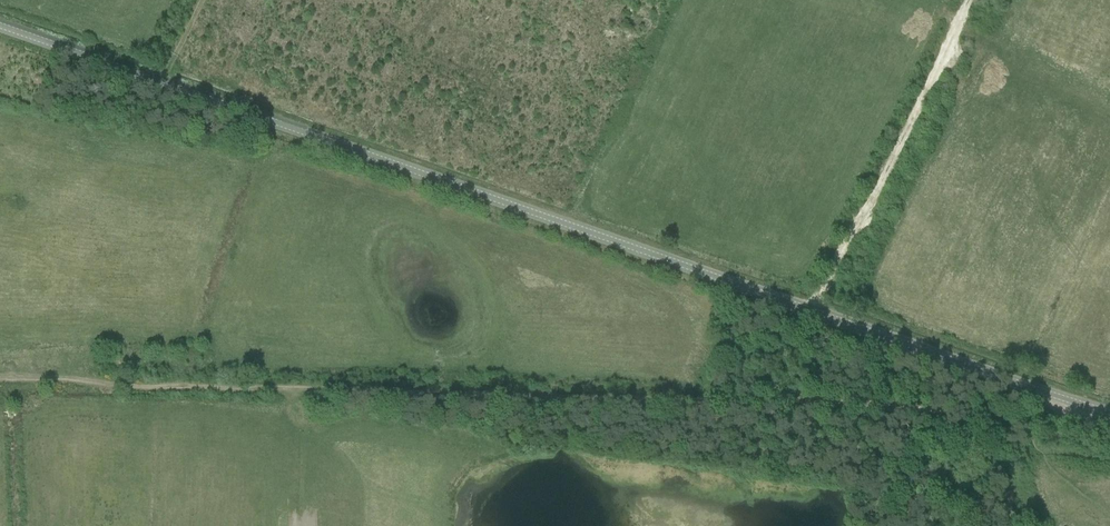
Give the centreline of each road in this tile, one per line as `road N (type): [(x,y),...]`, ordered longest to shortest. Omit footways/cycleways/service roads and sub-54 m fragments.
road 1 (tertiary): [(0,26),(1109,412)]
road 2 (track): [(0,379),(1027,413)]
road 3 (track): [(811,311),(874,211),(970,0)]

